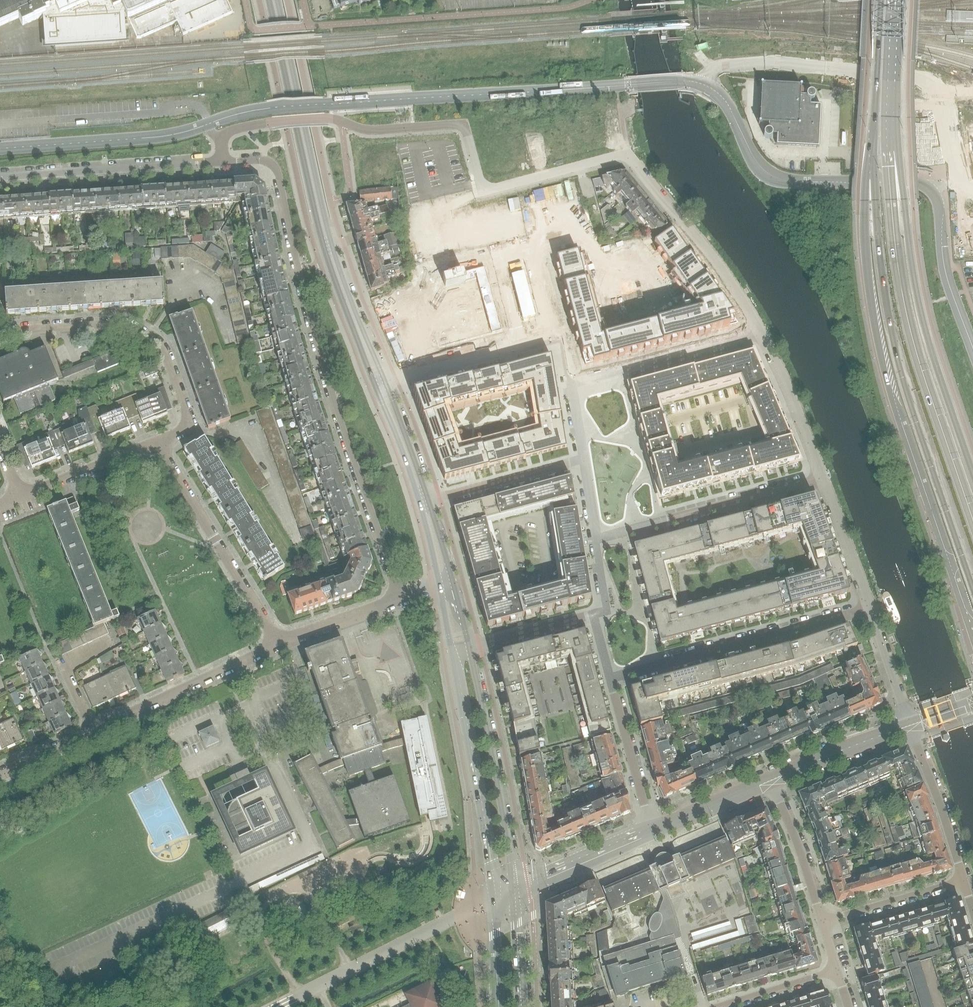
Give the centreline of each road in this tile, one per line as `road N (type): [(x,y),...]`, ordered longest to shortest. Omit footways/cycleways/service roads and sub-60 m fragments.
road 1 (residential): [(222,162),(264,161),(277,172),(324,370),(397,598)]
road 2 (secondary): [(874,153),(895,339),(972,579)]
road 3 (secondary): [(874,153),(865,182),(873,317),(947,565)]
road 4 (secondary): [(972,519),(904,302),(891,201),(893,129)]
road 5 (secondary): [(269,0),(321,238),(375,385)]
road 6 (secondary): [(386,382),(329,236),(277,0)]
road 7 (secondary): [(972,474),(918,299),(893,129)]
road 8 (residential): [(222,162),(226,135),(258,125),(332,119),(371,130),(463,124),(483,192)]
road 9 (residential): [(278,644),(0,773)]
road 10 (residential): [(155,443),(181,432),(187,420),(151,335),(114,323),(0,337)]
road 11 (residential): [(610,678),(870,607)]
road 12 (secondary): [(452,651),(494,904)]
road 13 (secondary): [(512,895),(470,648)]
road 14 (unclassified): [(276,1006),(494,904)]
road 15 (residential): [(278,644),(155,443)]
road 16 (residential): [(596,539),(821,478)]
road 17 (residential): [(762,337),(630,152)]
road 18 (residential): [(222,162),(0,177)]
road 19 (residential): [(575,388),(762,337)]
road 20 (residential): [(910,725),(964,880)]
road 21 (residential): [(428,500),(584,458)]
road 22 (residential): [(652,834),(610,678)]
road 23 (residential): [(483,192),(523,345)]
road 24 (secondary): [(881,0),(874,153)]
road 25 (residential): [(821,478),(762,337)]
road 26 (tertiary): [(652,834),(512,895)]
road 27 (residential): [(483,192),(630,152)]
road 28 (tertiary): [(910,725),(770,781)]
road 29 (residential): [(770,781),(823,922)]
road 30 (residential): [(823,922),(964,880)]
road 31 (residential): [(21,497),(155,443)]
road 32 (residential): [(386,382),(523,345)]
road 33 (residential): [(870,607),(821,478)]
road 34 (tertiary): [(770,781),(652,834)]
road 35 (secondary): [(893,129),(897,0)]
road 36 (residential): [(397,598),(278,644)]
road 37 (secondary): [(375,385),(419,503)]
road 38 (secondary): [(428,500),(386,382)]
road 39 (residential): [(910,725),(870,607)]
road 40 (residential): [(836,970),(718,1006)]

